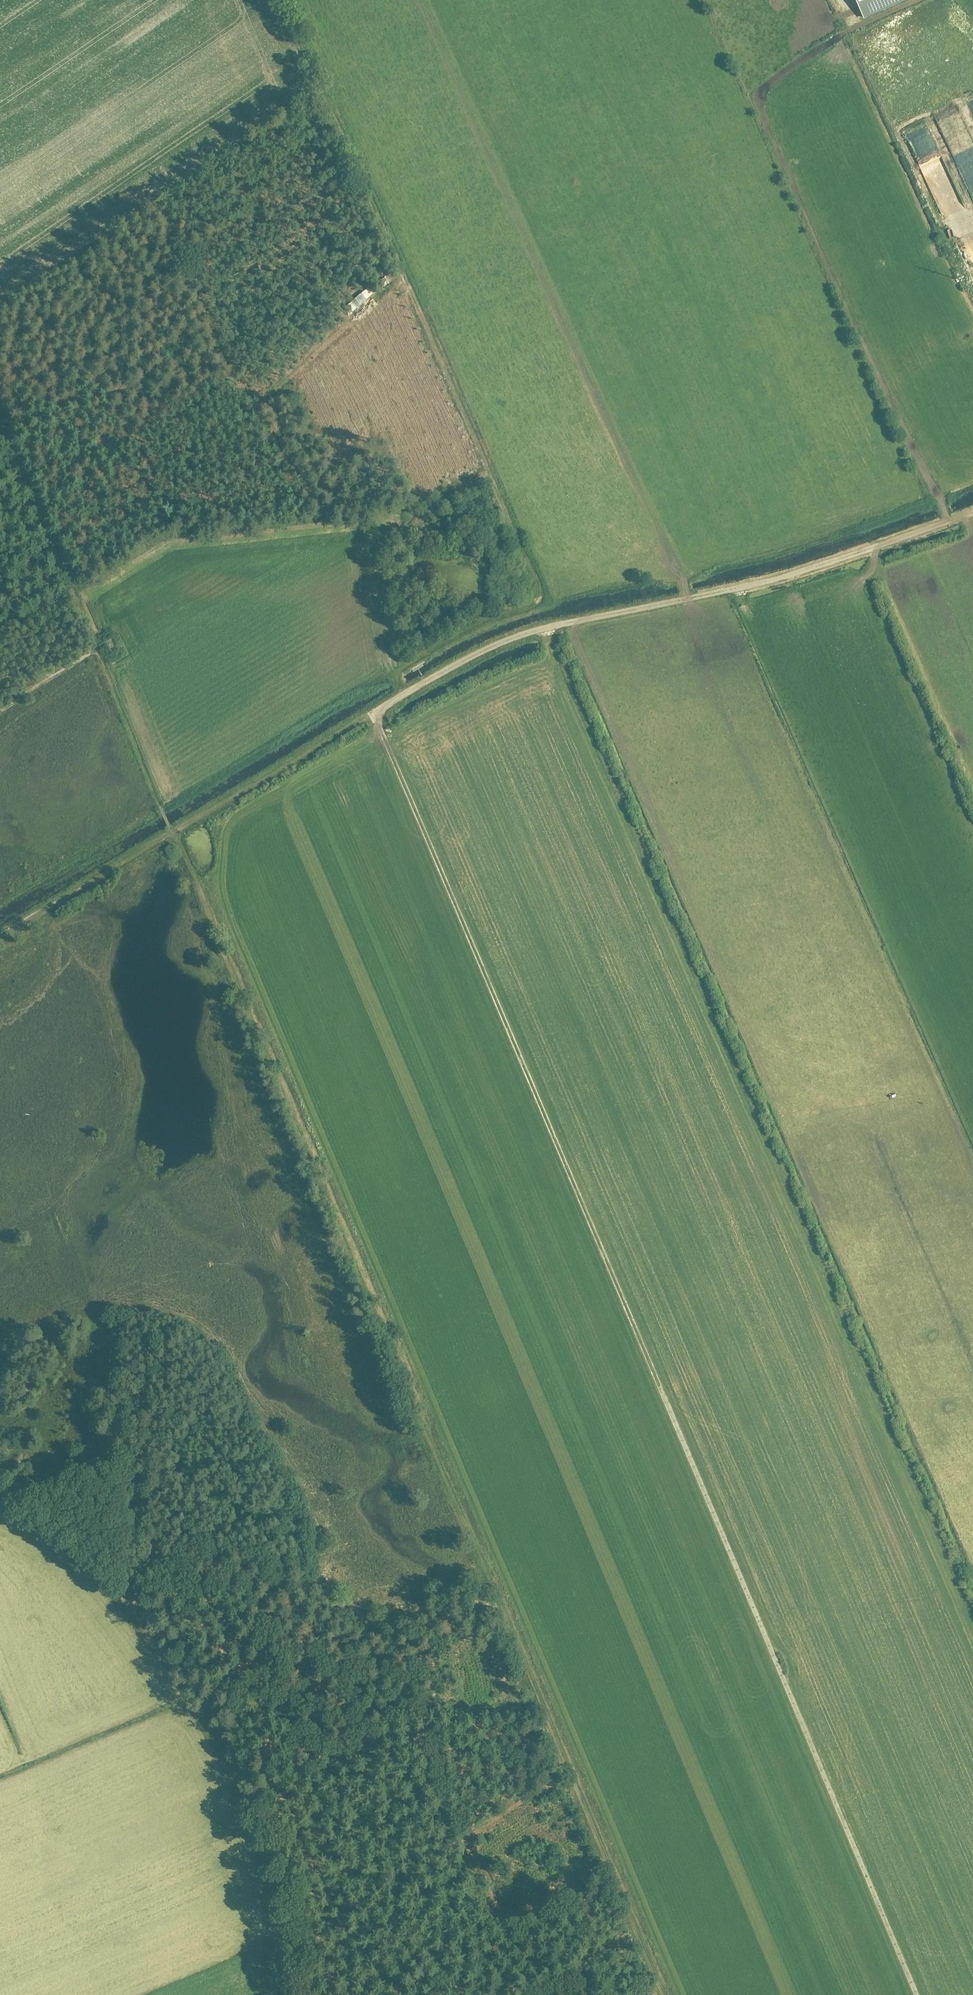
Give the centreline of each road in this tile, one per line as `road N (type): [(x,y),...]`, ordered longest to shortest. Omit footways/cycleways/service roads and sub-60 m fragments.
road 1 (track): [(916,1994),(374,713)]
road 2 (track): [(662,1994),(172,832)]
road 3 (track): [(406,694),(400,675),(411,663),(534,610),(542,595),(287,0)]
road 4 (track): [(374,713),(514,638),(751,587),(972,513)]
road 5 (track): [(0,1503),(56,1537),(124,1600),(208,1721),(269,1874),(286,1994)]
road 6 (track): [(405,274),(263,417),(215,346),(149,201)]
road 7 (track): [(486,1566),(390,1617),(306,1582),(217,1573),(141,1586),(124,1600)]
road 8 (track): [(392,1994),(503,1944),(508,1920),(465,1837),(574,1781)]
road 9 (track): [(465,1837),(430,1776),(384,1750),(334,1759),(242,1797)]
road 10 (track): [(97,648),(0,421)]
road 11 (track): [(172,832),(374,713)]
road 12 (track): [(0,937),(172,832)]

